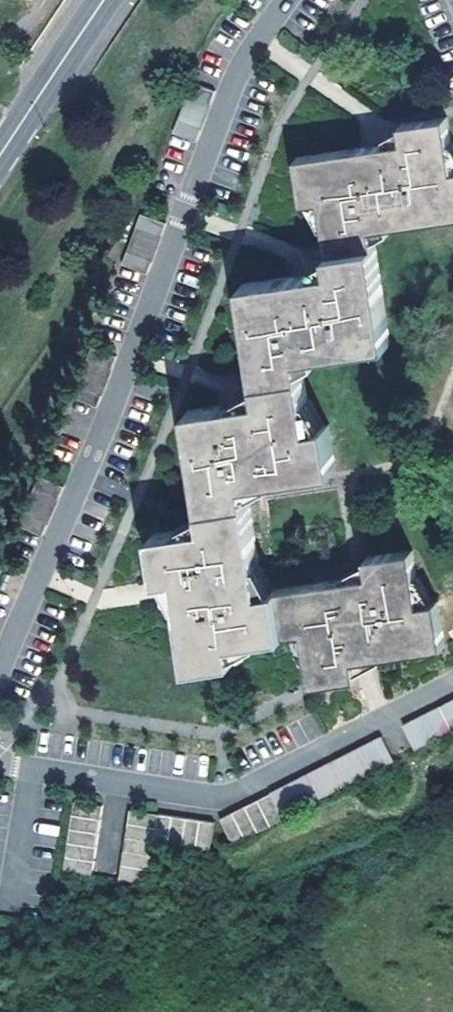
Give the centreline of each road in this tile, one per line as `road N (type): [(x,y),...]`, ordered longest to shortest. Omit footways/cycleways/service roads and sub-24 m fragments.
road 1 (residential): [(0,663),(115,403),(236,75),(285,0)]
road 2 (residential): [(452,683),(224,797),(0,762)]
road 3 (secondary): [(0,155),(105,0)]

